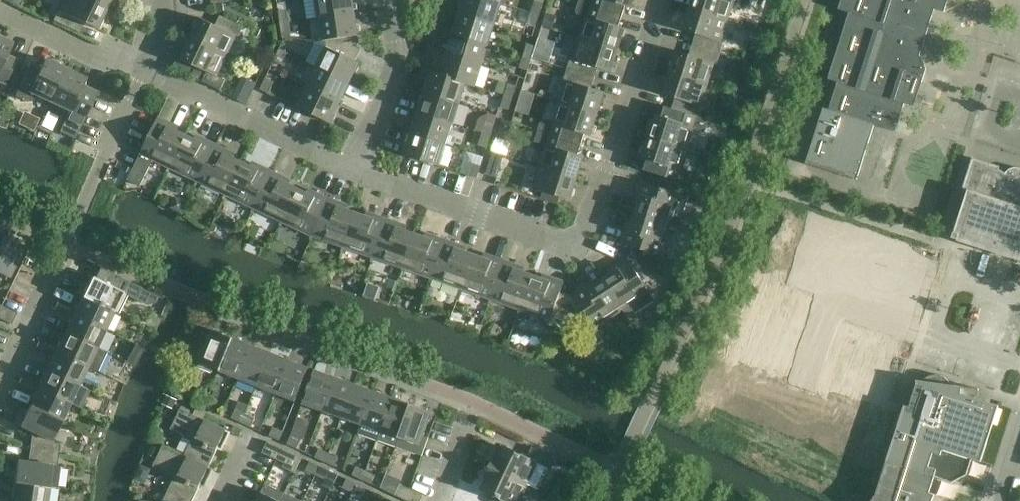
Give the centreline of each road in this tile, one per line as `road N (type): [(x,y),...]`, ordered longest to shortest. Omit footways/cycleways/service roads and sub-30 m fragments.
road 1 (residential): [(662,0),(575,249),(350,169)]
road 2 (residential): [(0,396),(141,70)]
road 3 (residential): [(350,169),(141,70)]
road 4 (residential): [(350,169),(397,58),(390,0)]
road 5 (residential): [(141,70),(0,4)]

